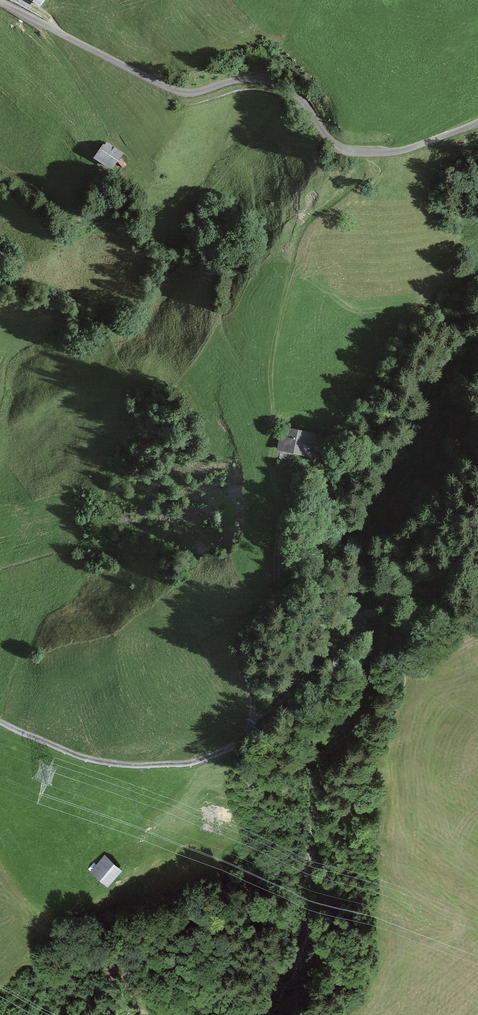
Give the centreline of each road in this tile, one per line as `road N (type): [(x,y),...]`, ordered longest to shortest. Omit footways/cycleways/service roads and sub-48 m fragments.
road 1 (track): [(0,720),(83,757),(123,764),(195,762),(252,731),(244,639),(277,588),(277,383)]
road 2 (unclassified): [(0,1),(177,91),(249,78),(283,85),(344,150),(400,150),(477,122)]
road 3 (track): [(254,719),(309,674),(362,614),(384,614),(412,663),(477,638)]

